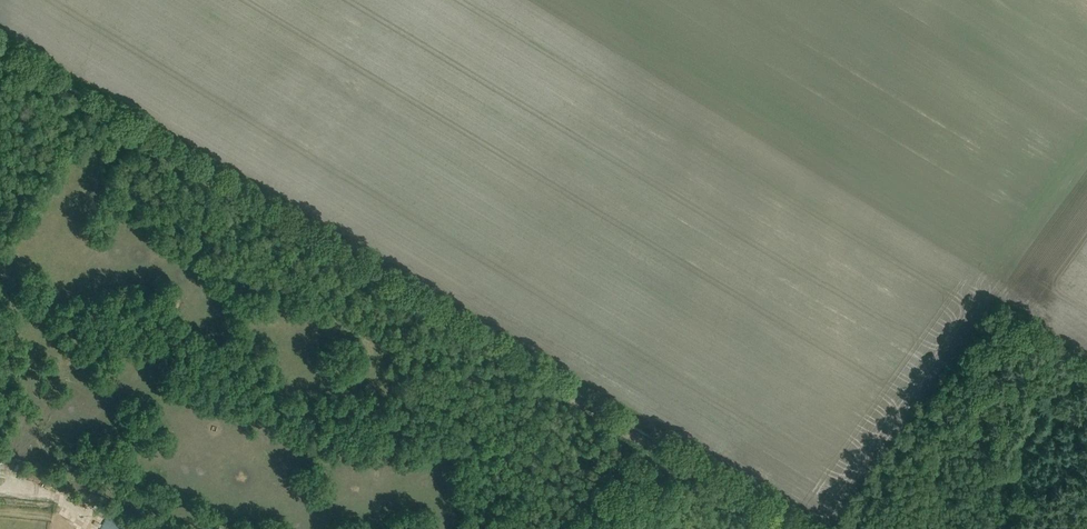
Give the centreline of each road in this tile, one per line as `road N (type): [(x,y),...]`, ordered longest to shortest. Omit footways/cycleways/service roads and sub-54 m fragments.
road 1 (track): [(794,528),(0,55)]

